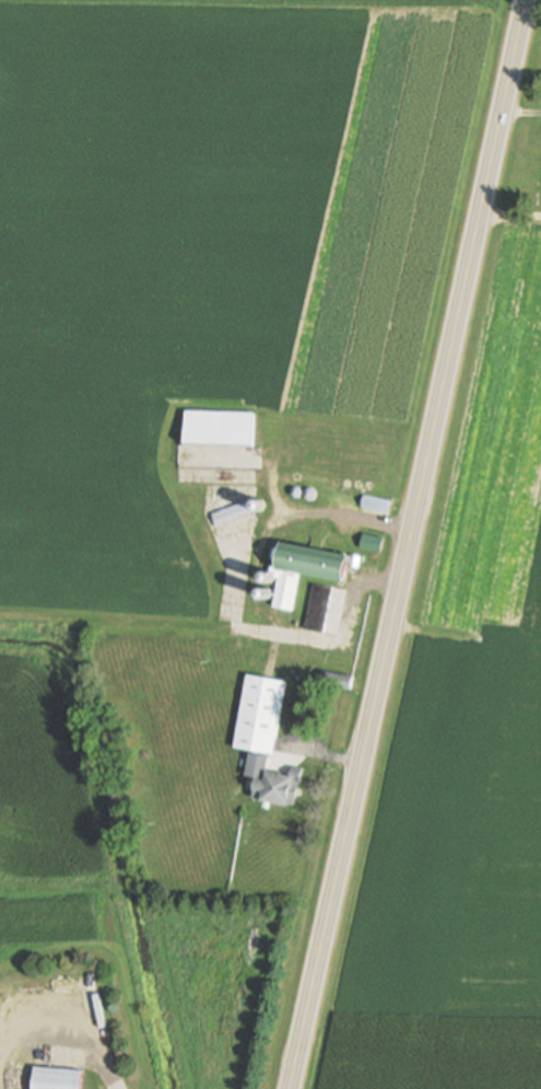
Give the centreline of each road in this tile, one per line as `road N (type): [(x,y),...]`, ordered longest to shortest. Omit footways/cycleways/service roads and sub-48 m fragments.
road 1 (primary): [(292,1088),(529,0)]

